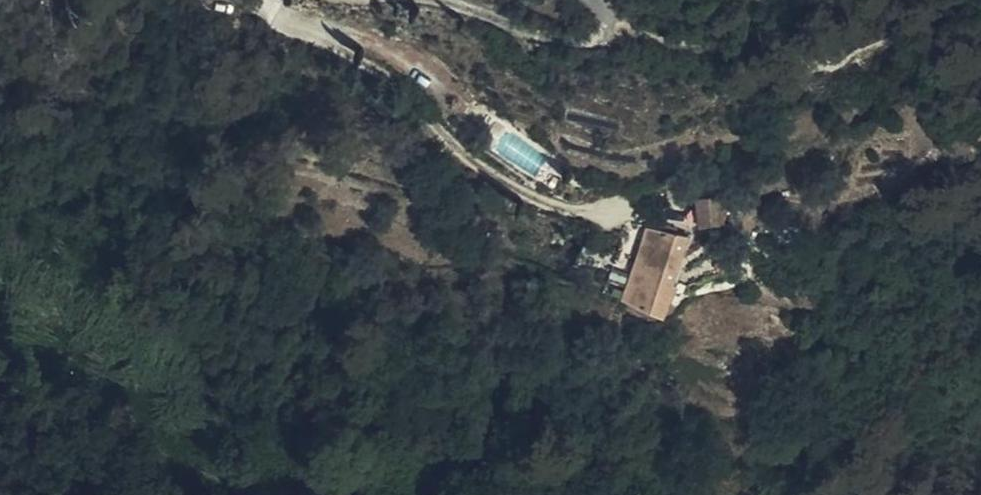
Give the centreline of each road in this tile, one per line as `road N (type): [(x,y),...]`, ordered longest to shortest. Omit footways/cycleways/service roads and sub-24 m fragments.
road 1 (track): [(265,0),(263,8),(341,44),(381,72),(459,154),(609,222)]
road 2 (track): [(596,0),(604,15),(585,38),(401,0)]

